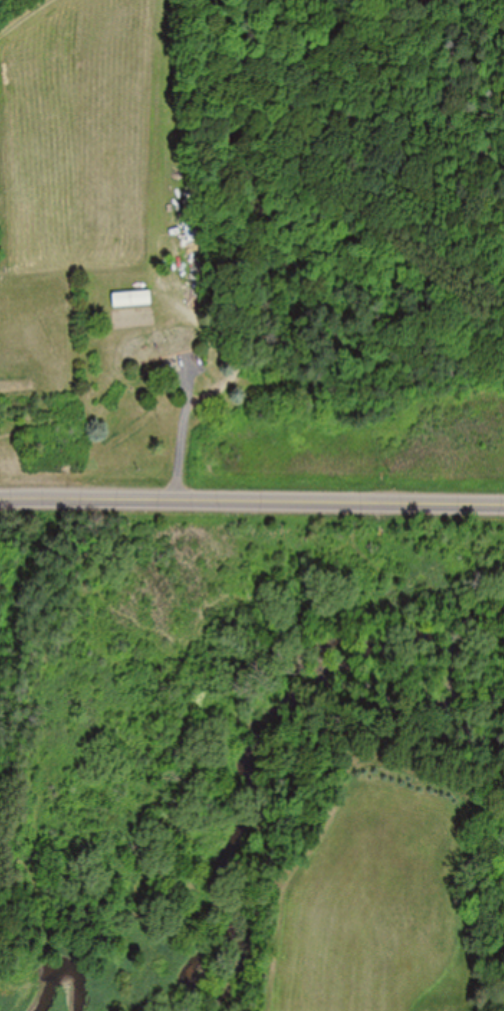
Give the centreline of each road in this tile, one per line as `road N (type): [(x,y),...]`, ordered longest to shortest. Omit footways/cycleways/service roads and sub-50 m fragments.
road 1 (tertiary): [(0,505),(503,510)]

